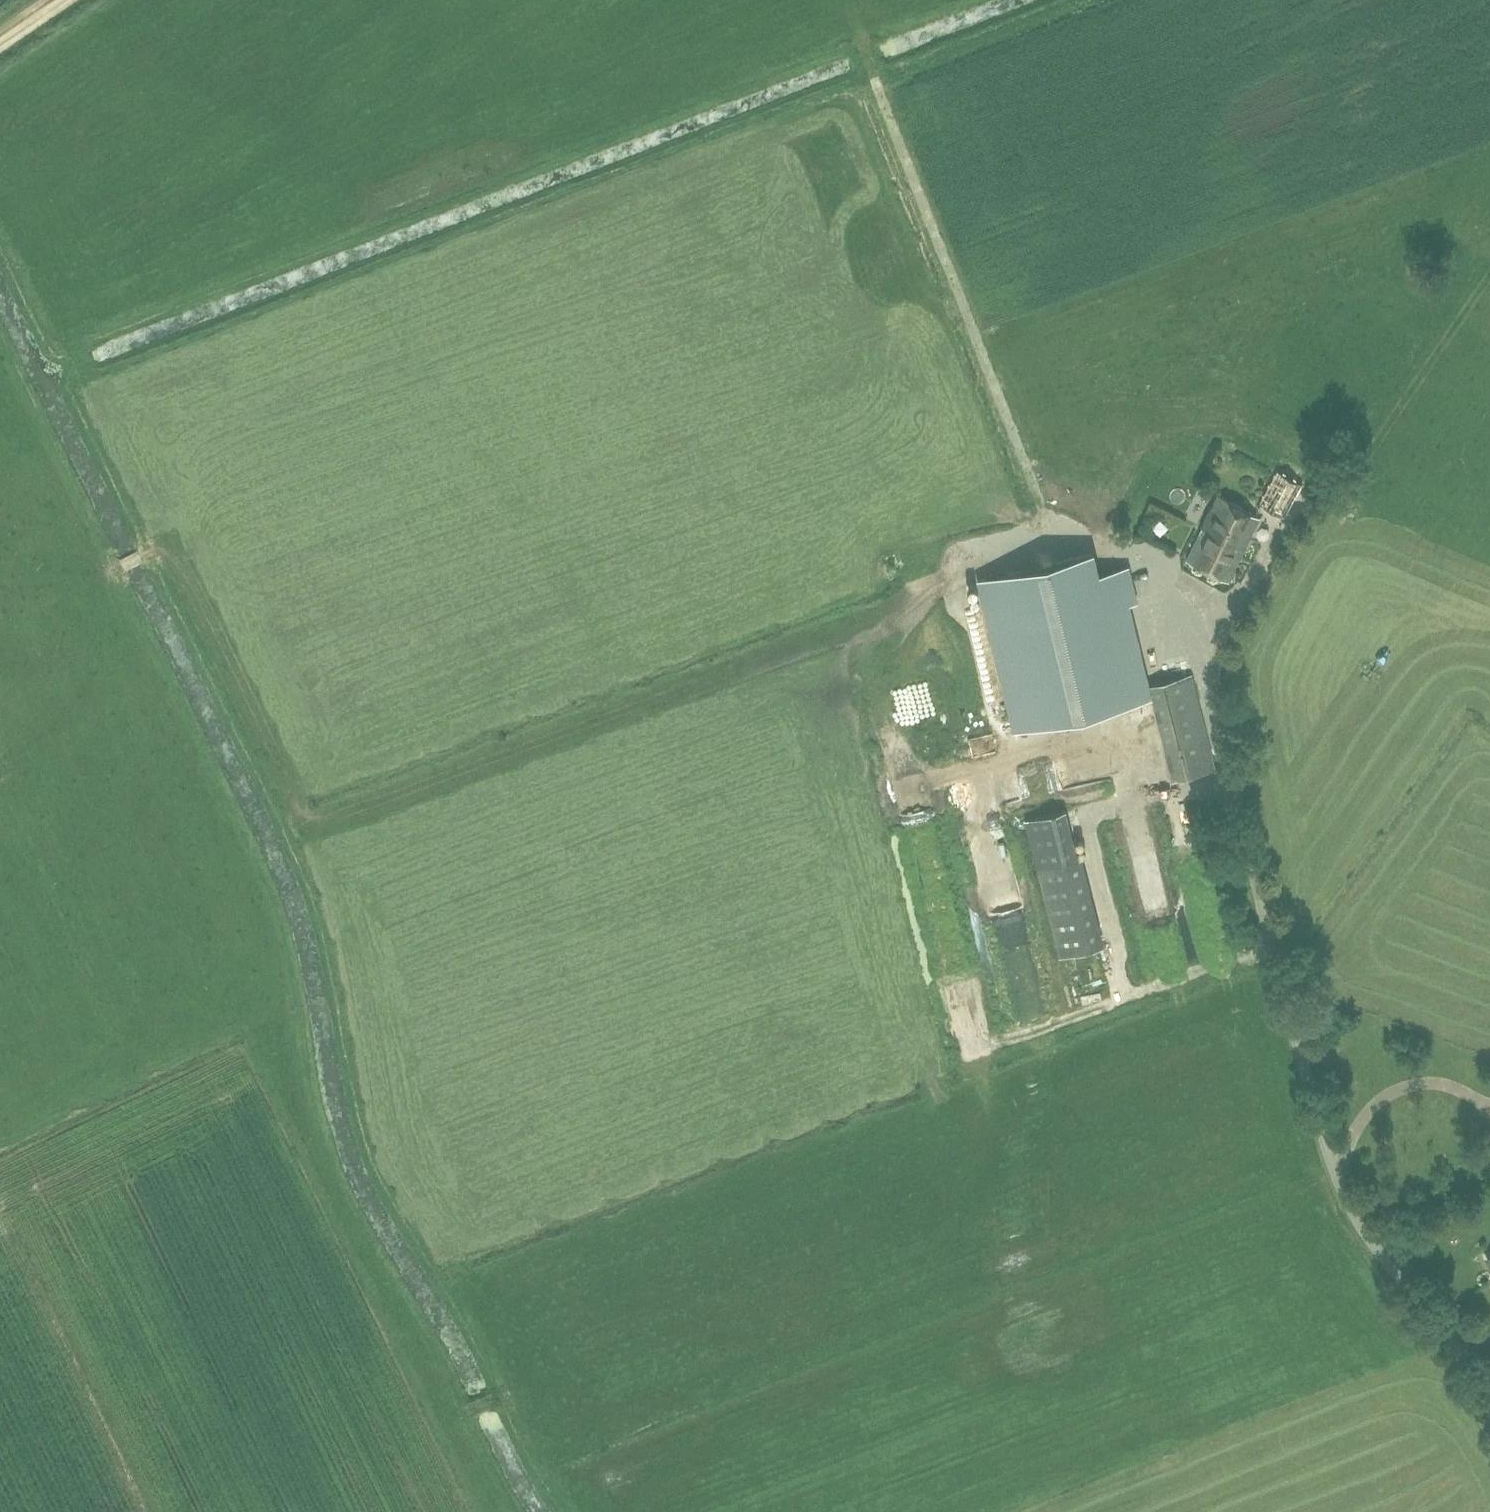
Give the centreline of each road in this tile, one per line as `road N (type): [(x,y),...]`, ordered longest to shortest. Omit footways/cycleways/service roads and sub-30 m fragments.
road 1 (track): [(1211,701),(1489,277)]
road 2 (track): [(860,40),(1041,506)]
road 3 (unclassified): [(1489,1389),(1358,1219)]

